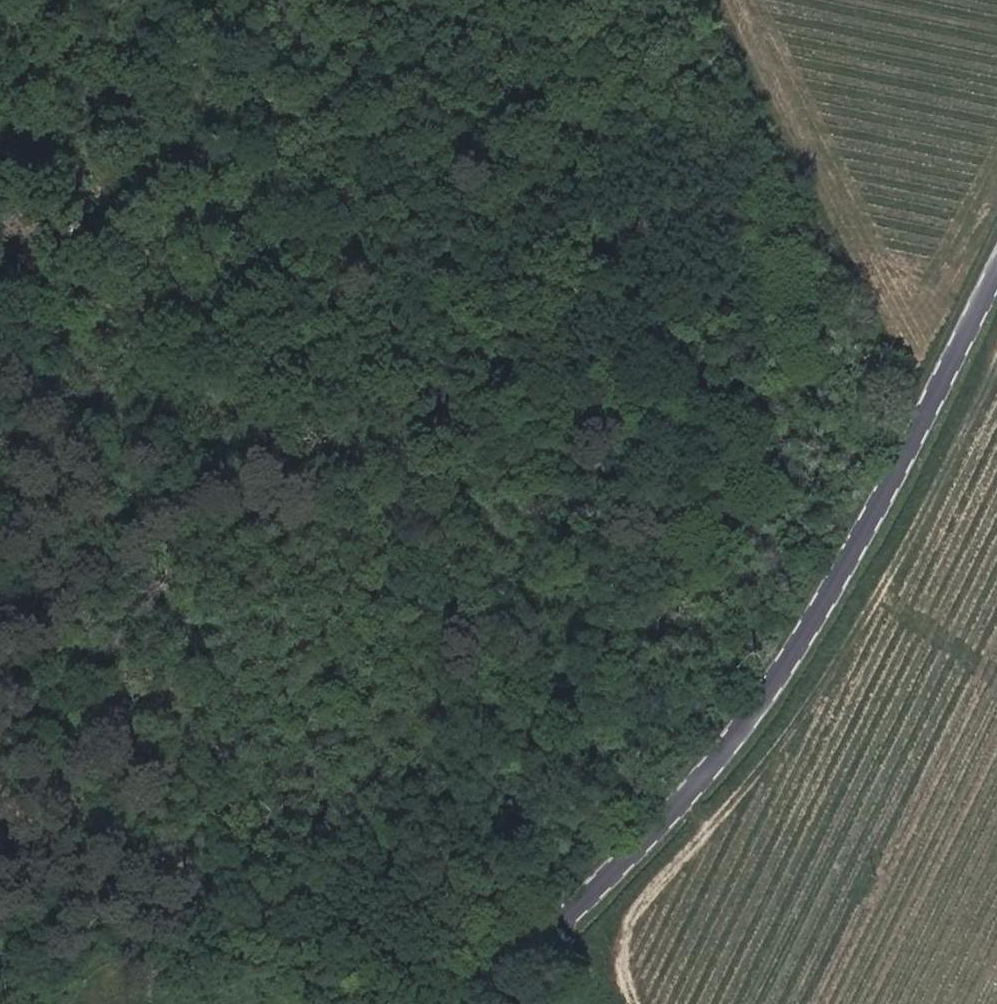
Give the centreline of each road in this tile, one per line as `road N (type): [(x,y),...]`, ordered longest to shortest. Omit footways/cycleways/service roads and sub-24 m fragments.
road 1 (unclassified): [(996,295),(805,638),(502,1003)]

